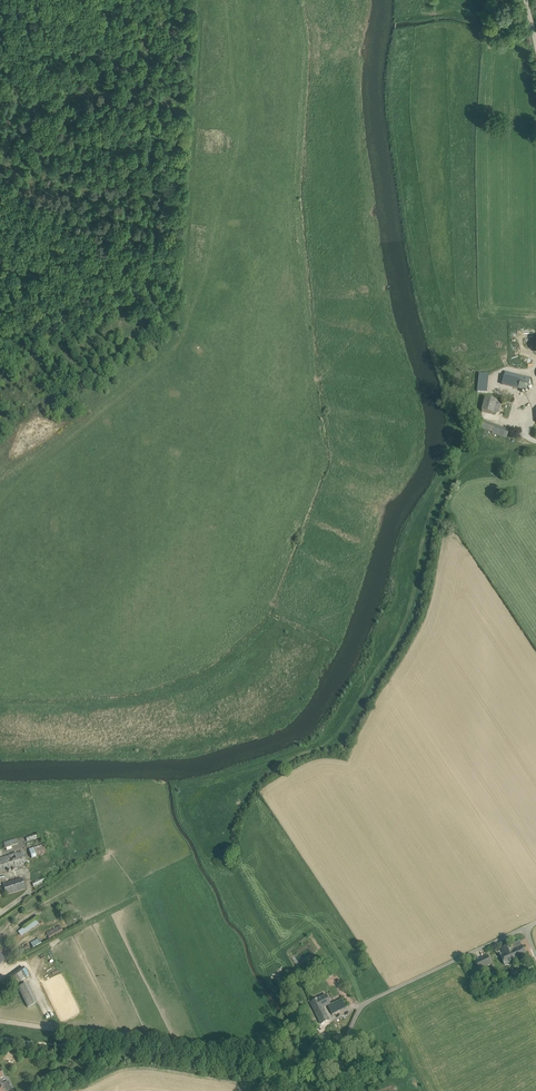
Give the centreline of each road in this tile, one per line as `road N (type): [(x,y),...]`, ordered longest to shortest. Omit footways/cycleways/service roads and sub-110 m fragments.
road 1 (unclassified): [(344,1090),(337,1062),(369,1002),(525,929)]

